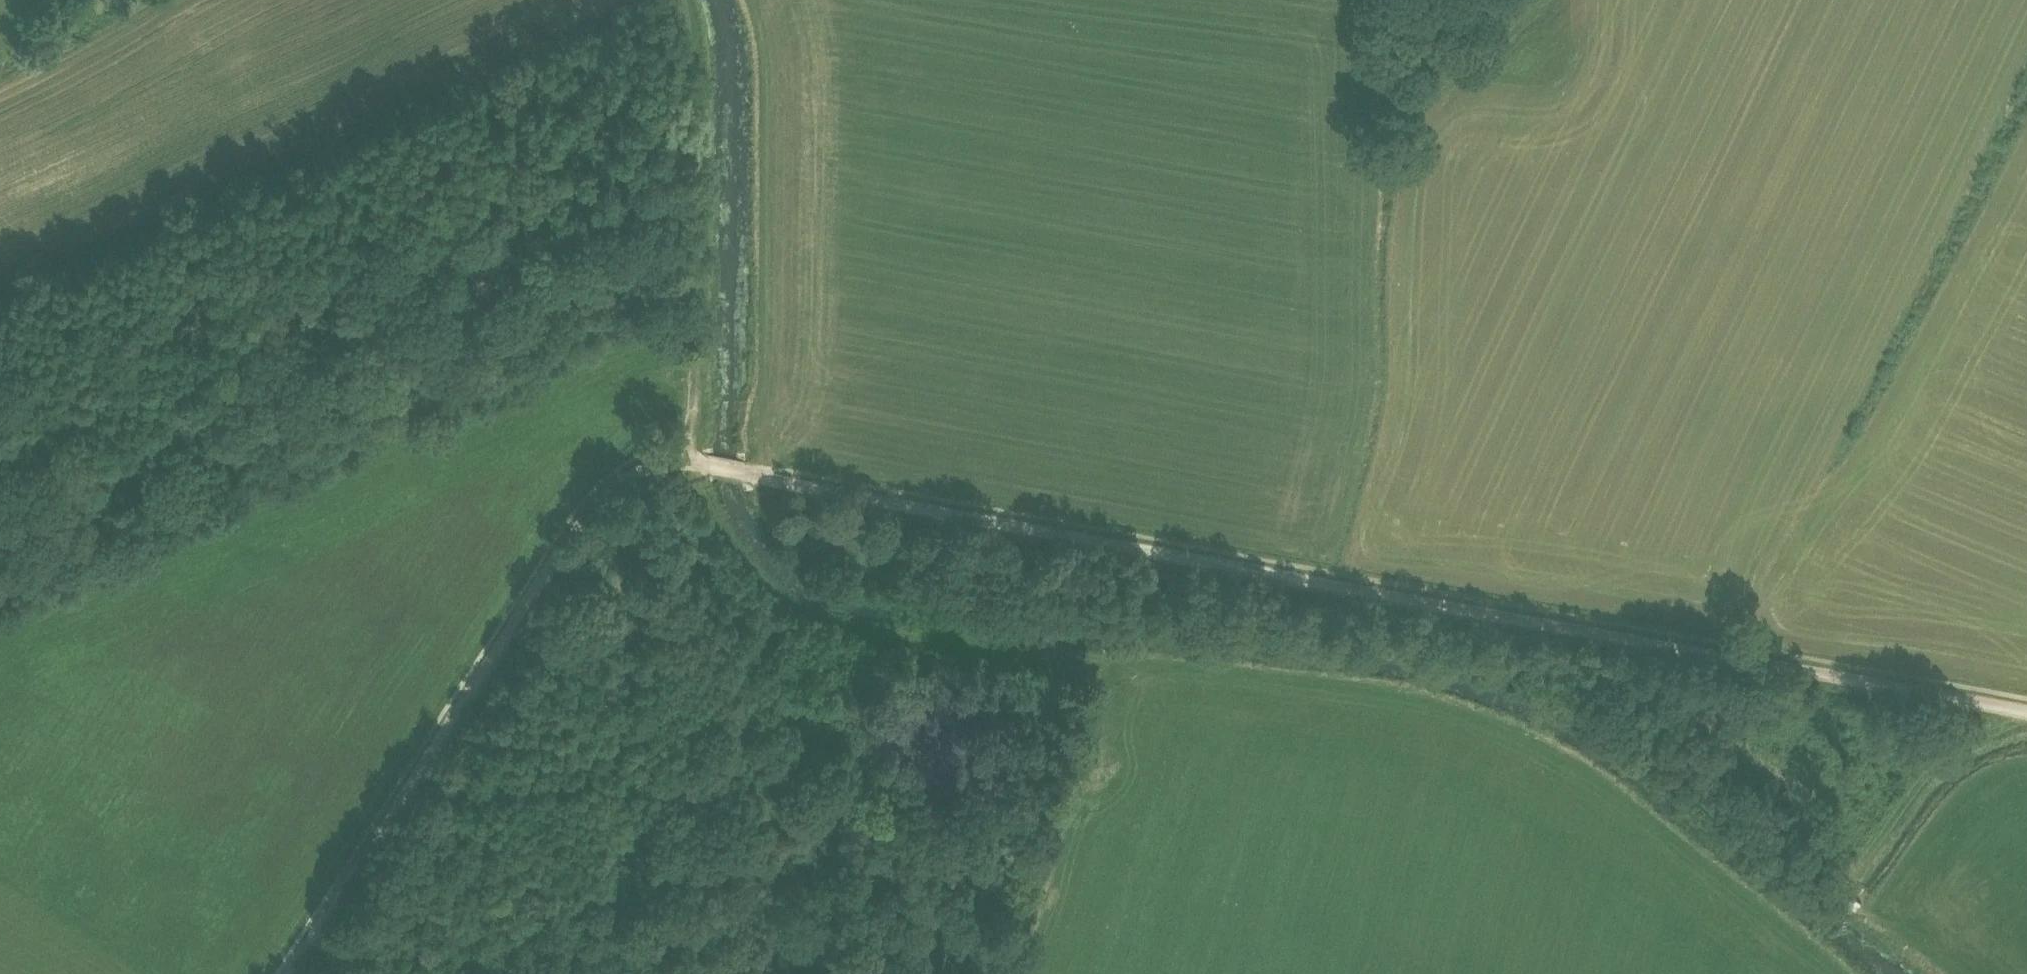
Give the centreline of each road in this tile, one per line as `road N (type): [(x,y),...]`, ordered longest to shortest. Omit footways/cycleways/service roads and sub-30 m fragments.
road 1 (track): [(2026,715),(754,473)]
road 2 (track): [(688,459),(636,472),(595,502),(292,973)]
road 3 (track): [(680,0),(695,89),(694,300)]
road 4 (track): [(694,300),(688,459)]

